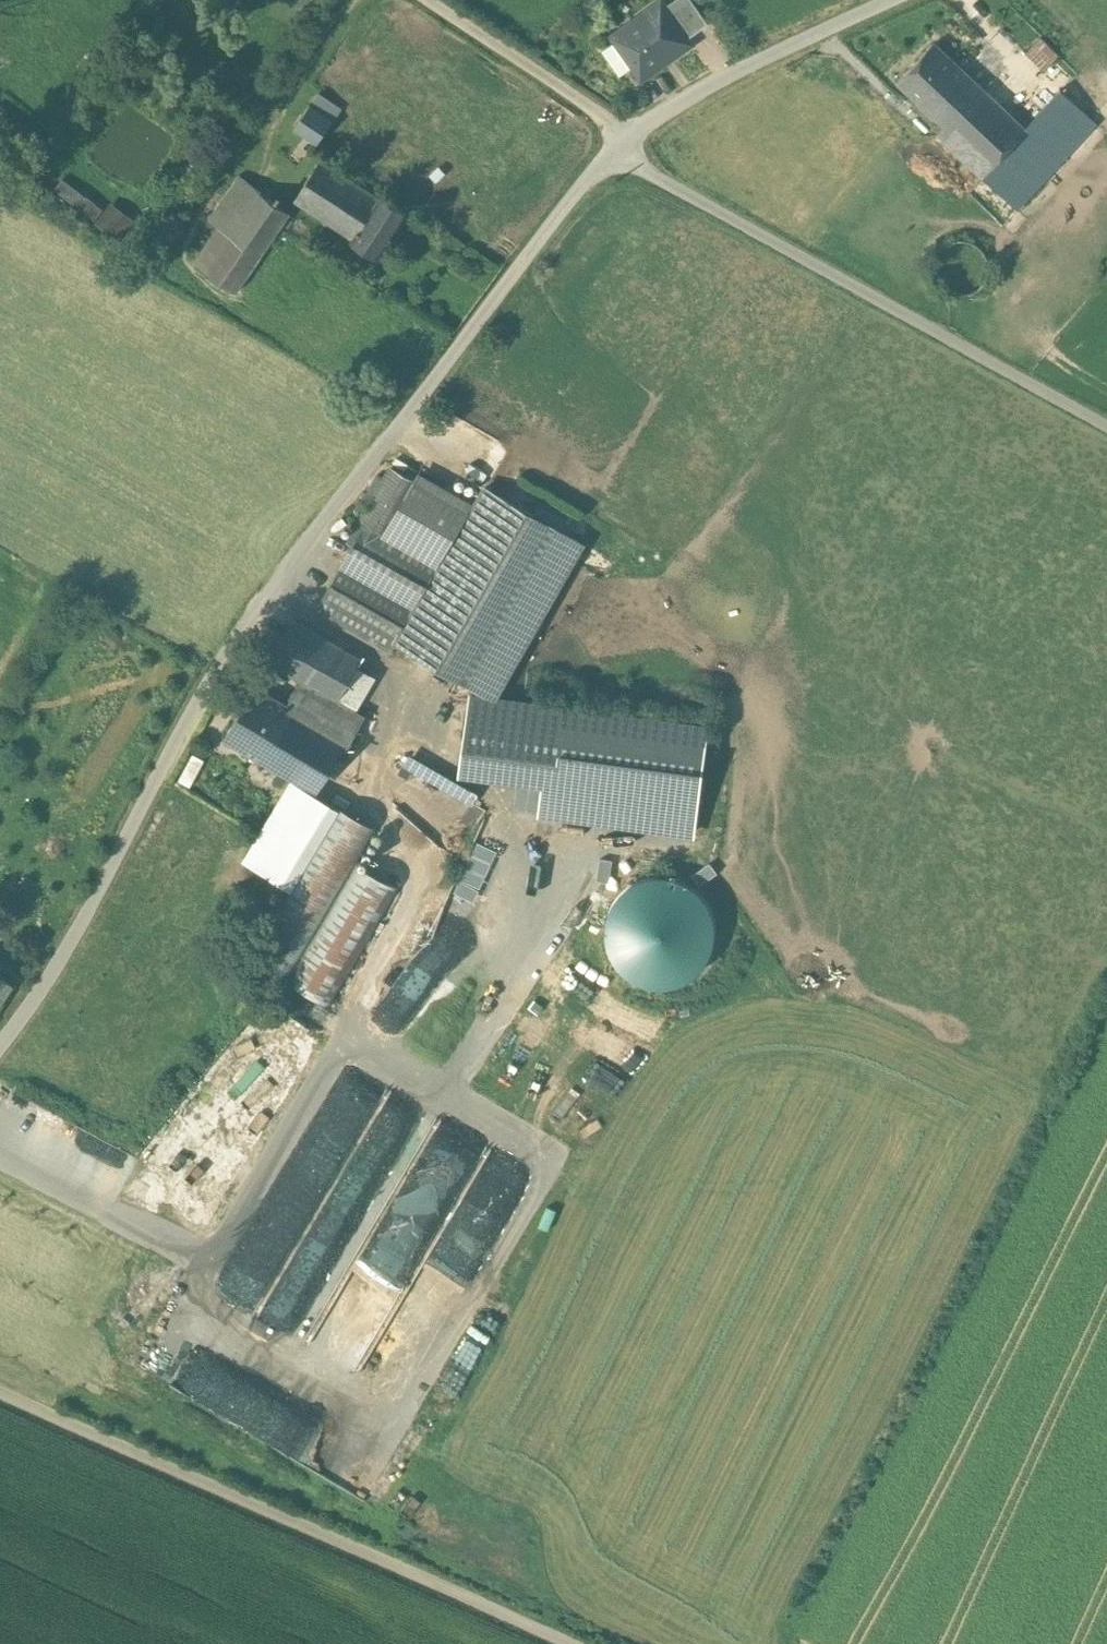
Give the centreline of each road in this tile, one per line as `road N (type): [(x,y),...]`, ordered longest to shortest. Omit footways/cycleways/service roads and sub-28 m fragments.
road 1 (unclassified): [(0,1045),(84,919),(216,676),(394,432),(615,153)]
road 2 (unclassified): [(0,1391),(574,1643)]
road 3 (residential): [(1106,428),(615,153)]
road 4 (unclassified): [(631,139),(736,72),(897,0)]
road 5 (unclassified): [(428,0),(631,139)]

